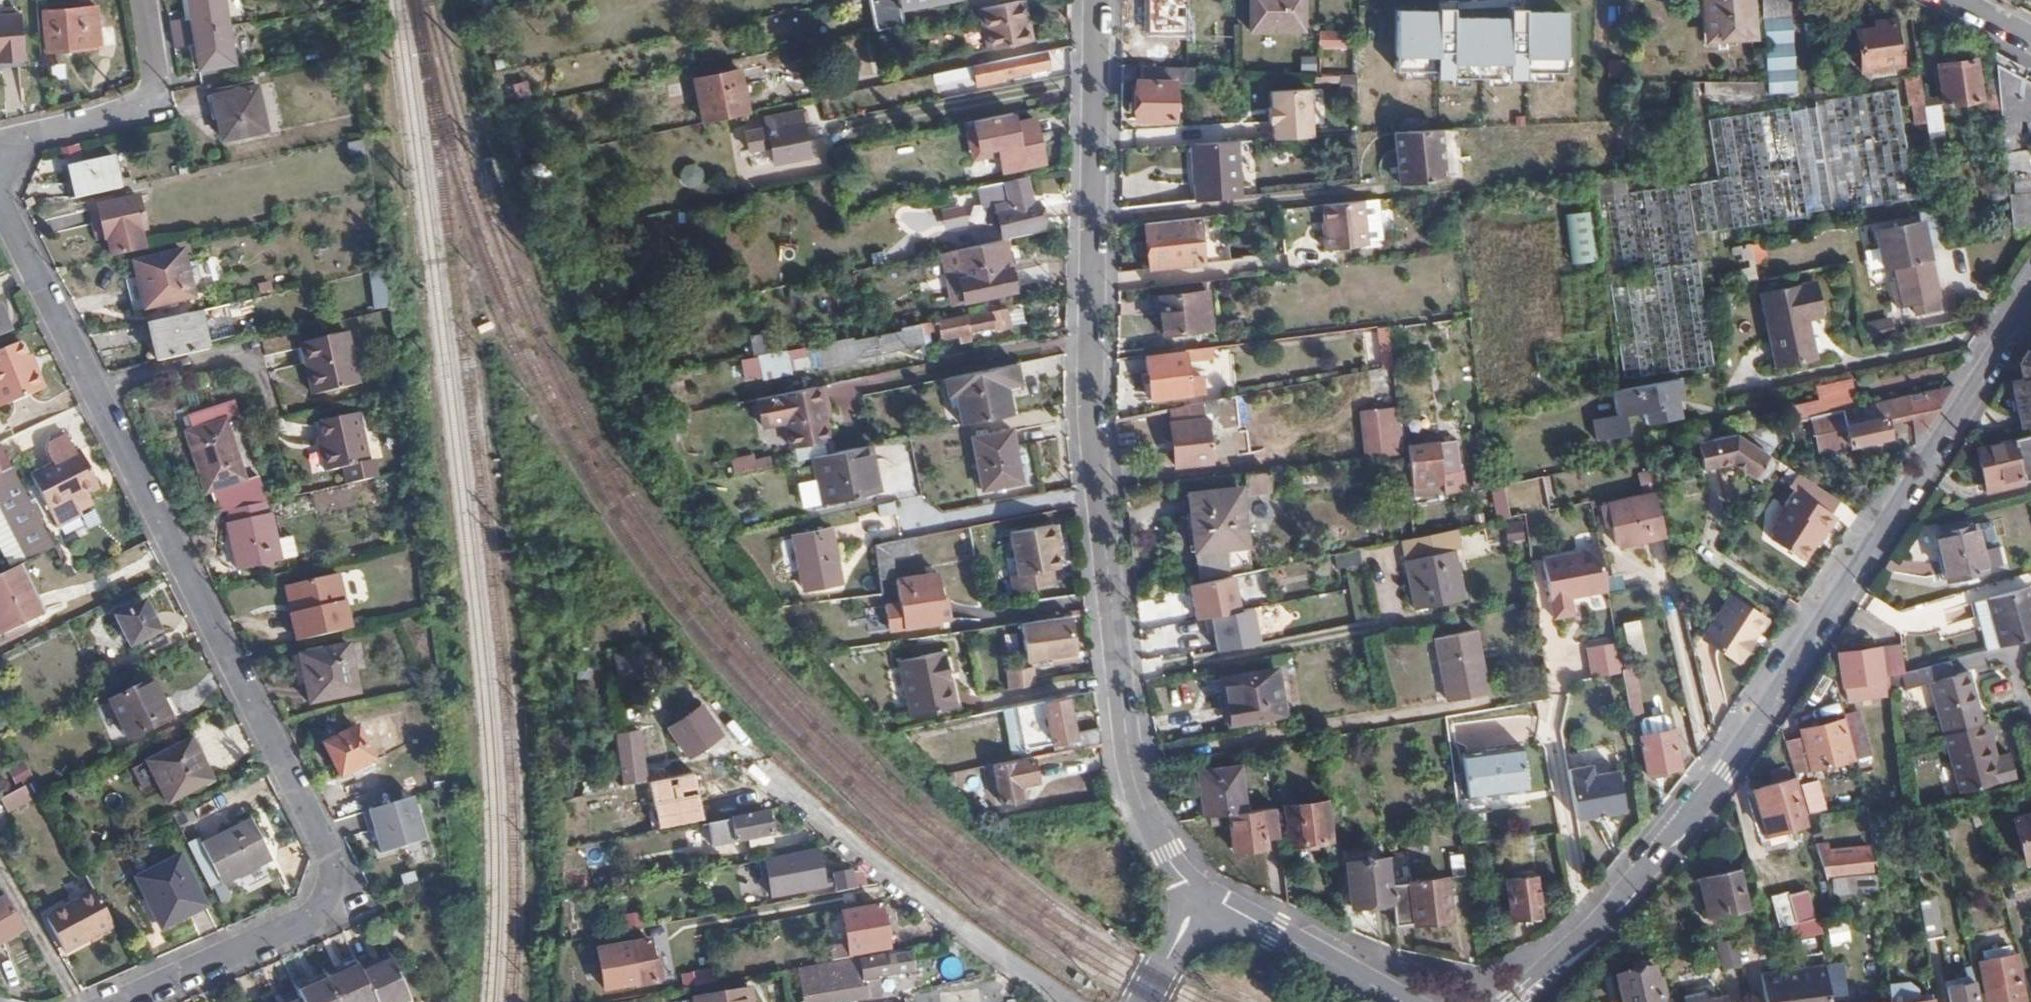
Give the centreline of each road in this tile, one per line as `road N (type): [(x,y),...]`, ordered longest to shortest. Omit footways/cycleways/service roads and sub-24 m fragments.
road 1 (residential): [(1096,0),(1090,412),(1128,756),(1164,855),(1202,893)]
road 2 (residential): [(2030,317),(1660,890),(1529,1001)]
road 3 (residential): [(98,391),(335,860),(334,891),(314,918),(121,1001)]
road 4 (residential): [(143,0),(158,99),(0,155)]
road 5 (residential): [(1202,893),(1408,1001)]
road 6 (residential): [(0,197),(98,391)]
road 7 (residential): [(98,391),(245,359),(262,367)]
road 8 (residential): [(1147,1001),(1202,893)]

